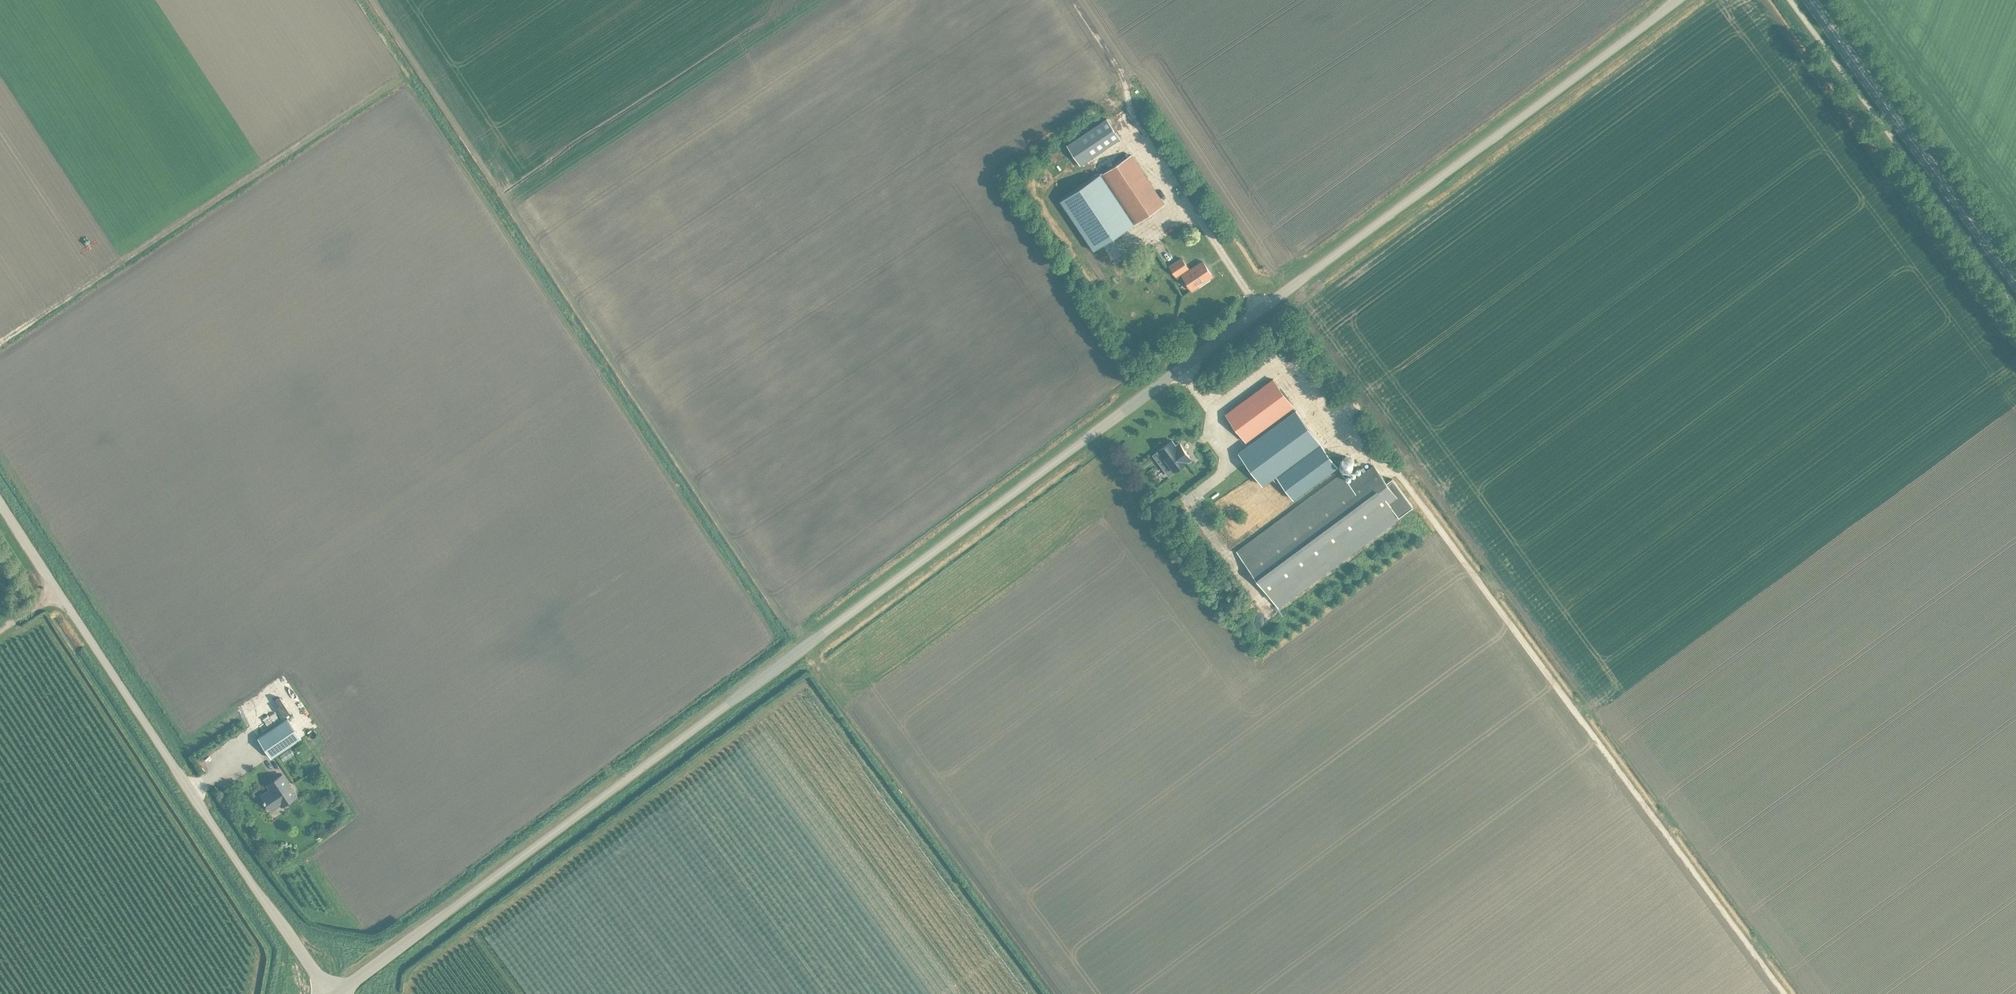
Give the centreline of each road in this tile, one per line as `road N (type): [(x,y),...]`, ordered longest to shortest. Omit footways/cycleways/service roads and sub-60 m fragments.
road 1 (unclassified): [(337,993),(1677,0)]
road 2 (unclassified): [(0,503),(330,993)]
road 3 (secondary): [(2015,287),(1810,0)]

